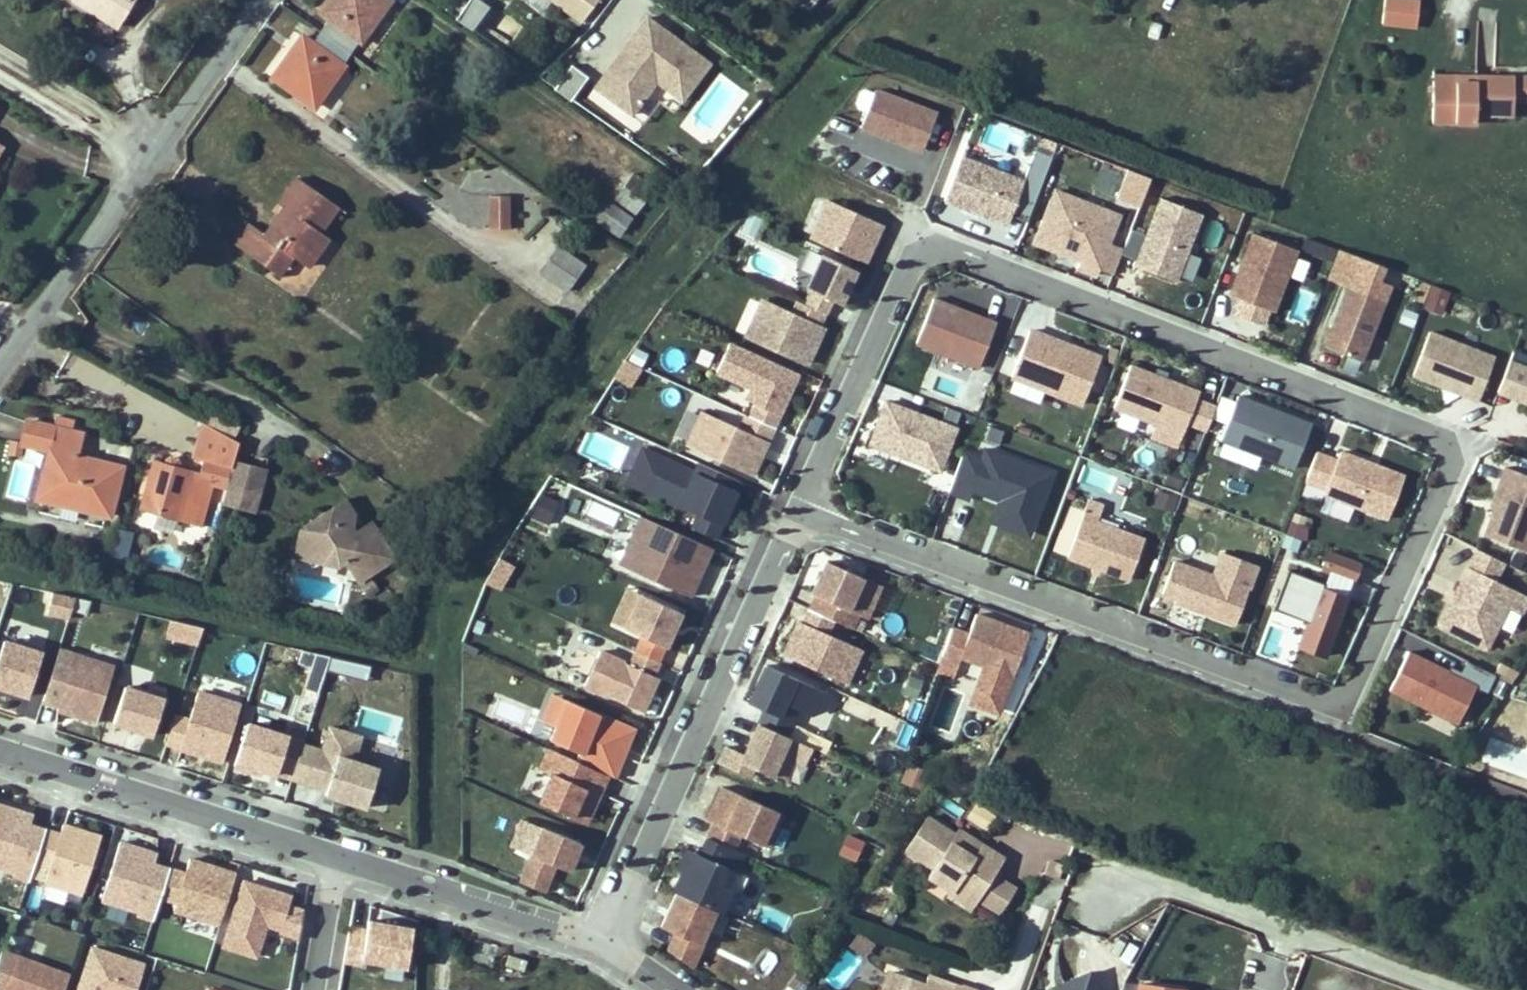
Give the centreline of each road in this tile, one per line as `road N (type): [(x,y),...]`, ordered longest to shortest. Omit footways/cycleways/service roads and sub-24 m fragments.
road 1 (residential): [(929,253),(963,252),(1449,444),(1452,463),(1360,675),(1338,699),(1301,696),(801,513)]
road 2 (residential): [(600,940),(801,513)]
road 3 (residential): [(1084,905),(1130,885),(1168,889),(1450,989)]
road 4 (residential): [(333,854),(0,750)]
road 5 (residential): [(801,513),(908,271),(929,253)]
road 6 (residential): [(600,940),(333,854)]
road 7 (residential): [(0,370),(154,155)]
road 8 (residential): [(154,155),(261,0)]
road 9 (unclassified): [(0,72),(154,155)]
road 10 (residential): [(333,854),(313,989)]

